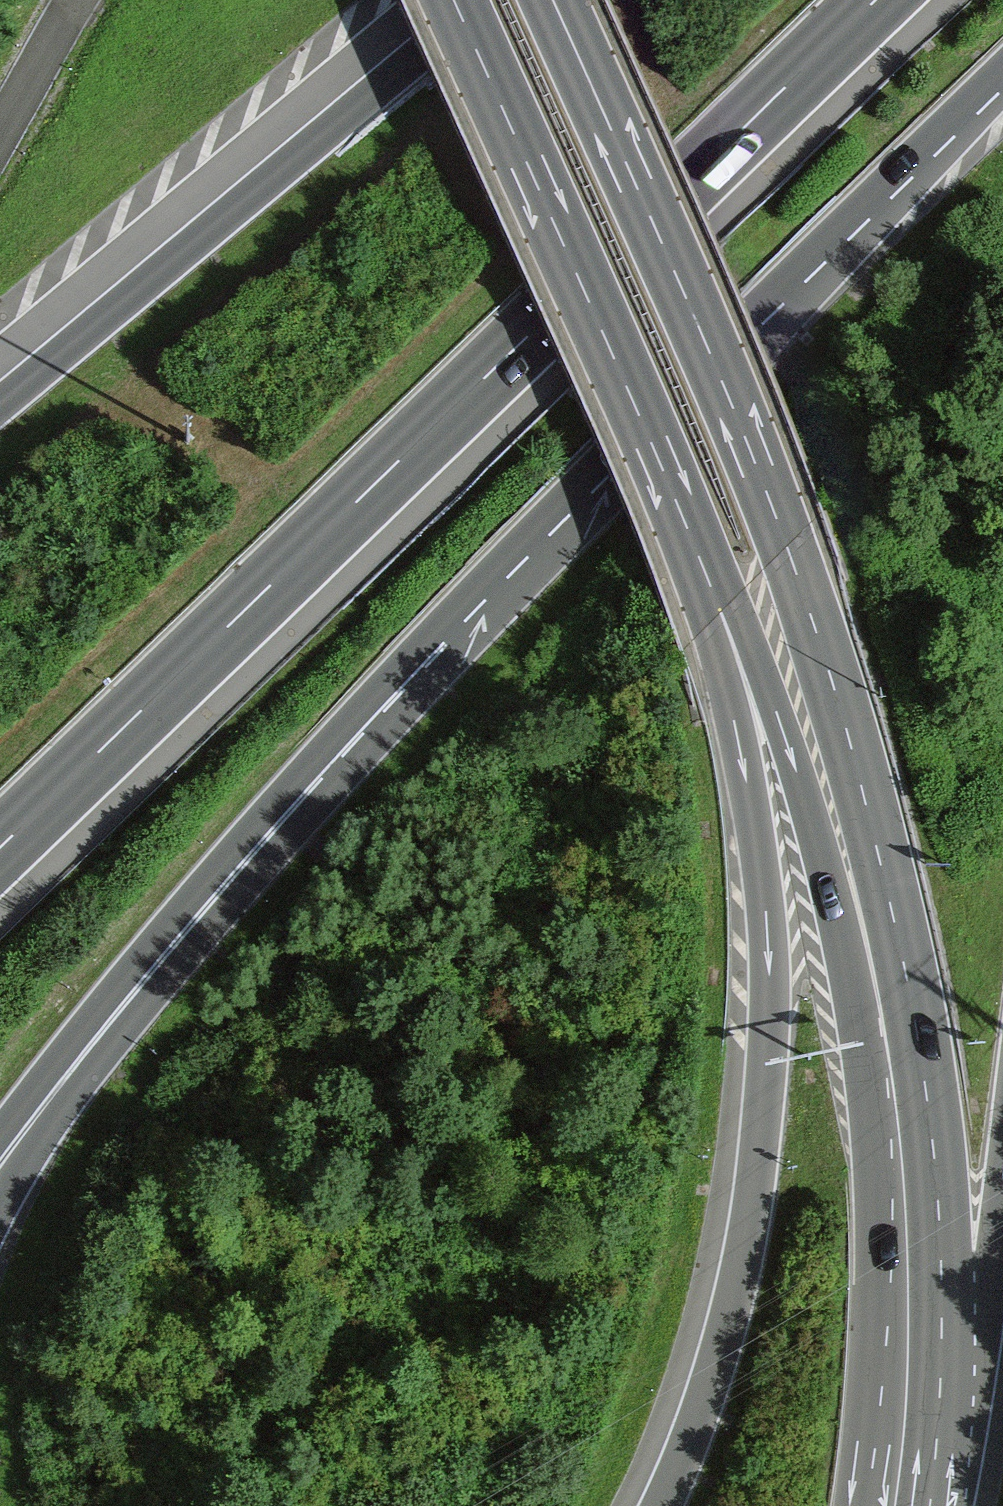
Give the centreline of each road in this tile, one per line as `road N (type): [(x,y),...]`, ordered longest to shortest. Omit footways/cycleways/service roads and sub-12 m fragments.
road 1 (secondary): [(930,1504),(942,1380),(935,1170),(918,1036),(868,809),(788,545),(745,431),(552,0)]
road 2 (motorway): [(0,849),(876,0)]
road 3 (motorway): [(308,792),(1002,76)]
road 4 (secondary): [(720,613),(776,712),(850,972),(878,1197),(877,1404),(864,1505)]
road 5 (motorway): [(720,613),(764,896),(769,1033),(744,1253),(700,1412),(661,1505)]
road 6 (secondary): [(456,0),(720,613)]
road 7 (motorway): [(485,0),(0,404)]
road 8 (motorway): [(0,1199),(83,1079),(264,869),(308,792)]
road 9 (motorway): [(0,1135),(227,856),(308,792)]
road 10 (motorway): [(930,1504),(981,1350),(1002,1182)]

